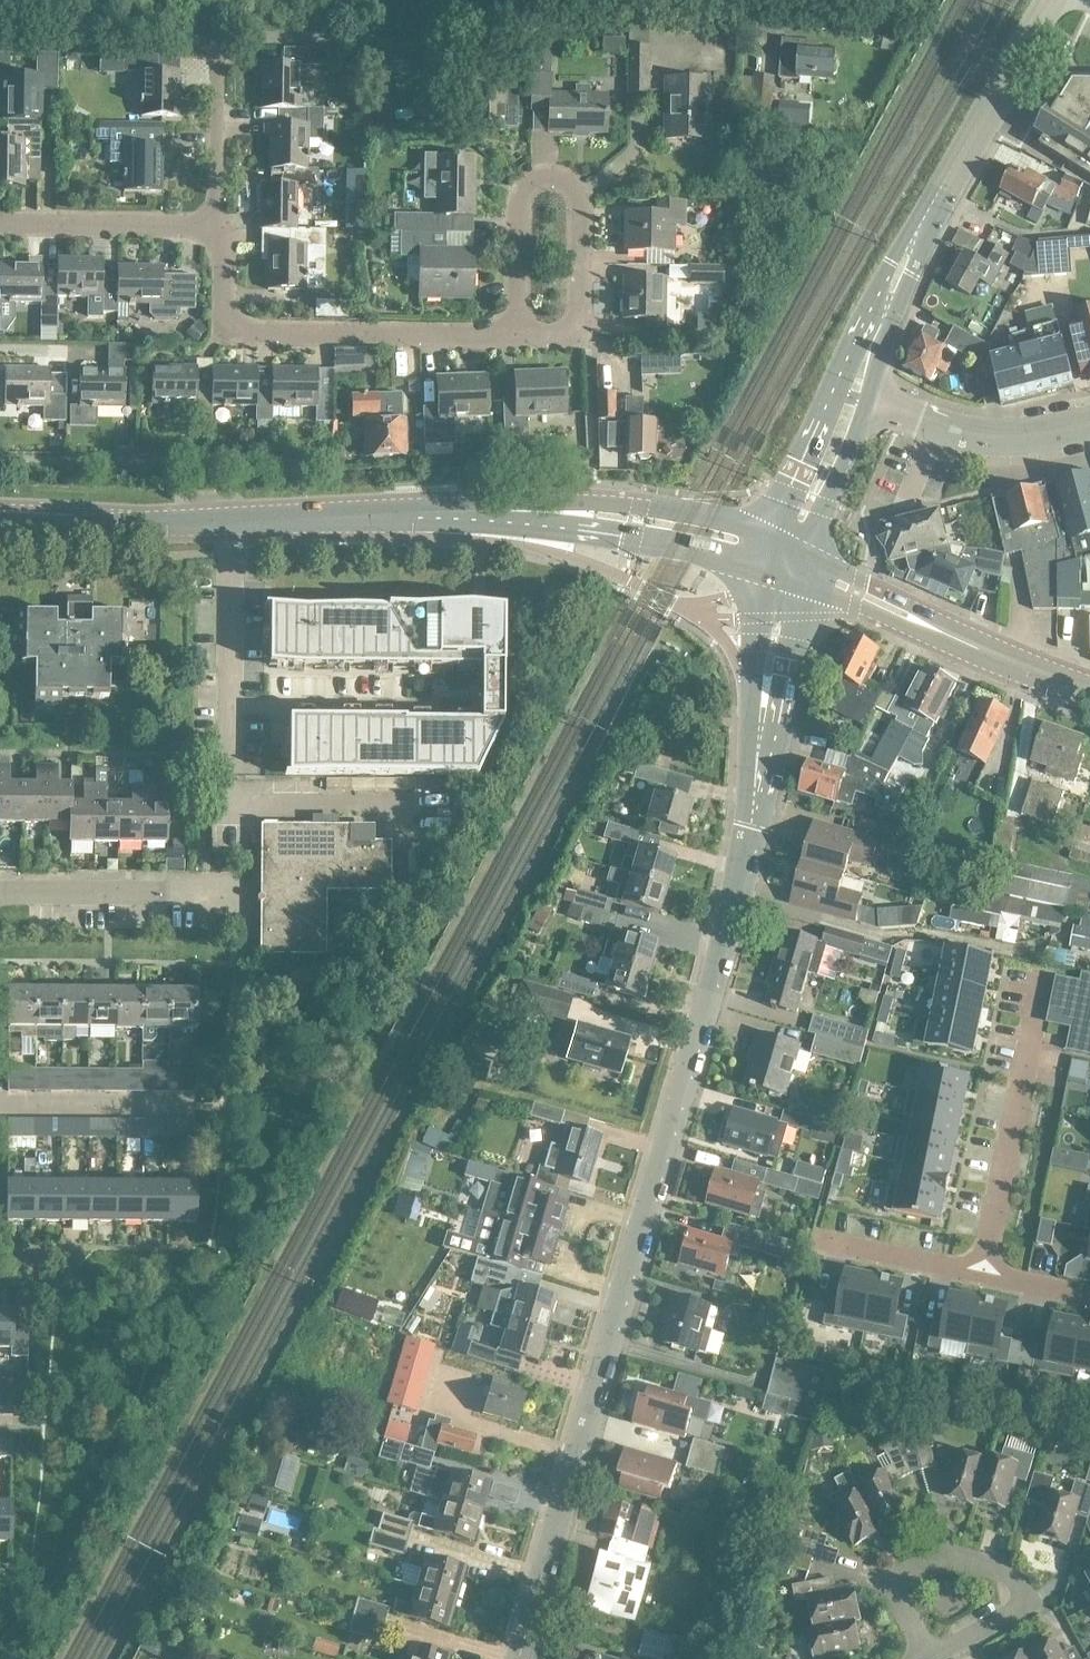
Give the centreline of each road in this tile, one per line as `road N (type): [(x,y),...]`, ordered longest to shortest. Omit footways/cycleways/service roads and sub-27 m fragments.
road 1 (unclassified): [(520,1658),(753,826)]
road 2 (residential): [(517,337),(260,334),(225,314),(225,234),(214,226)]
road 3 (tertiary): [(943,193),(868,309),(770,539)]
road 4 (residential): [(1044,975),(979,1271)]
road 5 (tertiary): [(230,522),(524,510)]
road 6 (residential): [(502,33),(218,41)]
road 7 (tertiary): [(761,567),(749,675),(753,826)]
road 8 (residential): [(932,1658),(1016,1611),(1020,1588),(998,1571),(948,1558),(898,1584)]
road 9 (tertiary): [(770,539),(640,505),(524,510)]
road 10 (tertiary): [(753,826),(809,585)]
road 11 (tertiary): [(524,510),(761,567)]
road 12 (residential): [(225,754),(230,522)]
road 13 (residential): [(517,337),(582,338),(586,204),(569,180)]
road 14 (unclassified): [(868,400),(975,434),(1089,425)]
road 15 (tertiary): [(943,193),(1054,0)]
road 16 (tertiary): [(868,400),(943,193)]
road 17 (residential): [(0,226),(214,226)]
road 18 (residential): [(207,892),(0,893)]
road 19 (residential): [(517,337),(520,207),(533,180),(569,180)]
road 20 (residential): [(214,226),(218,41)]
road 21 (tertiary): [(815,560),(824,511),(868,400)]
road 22 (tertiary): [(963,640),(815,560)]
road 23 (tertiary): [(809,585),(963,640)]
road 24 (tertiary): [(1089,690),(963,640)]
road 25 (residential): [(979,1271),(852,1244)]

